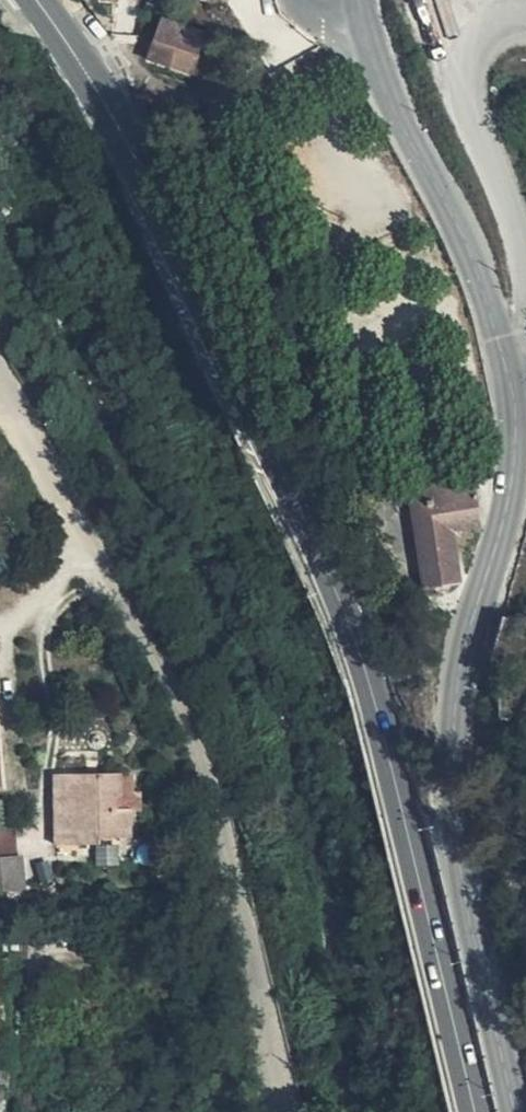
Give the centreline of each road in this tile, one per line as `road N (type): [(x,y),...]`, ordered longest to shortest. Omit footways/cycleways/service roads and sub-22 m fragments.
road 1 (secondary): [(476,1111),(359,653),(322,552),(124,137),(33,0)]
road 2 (tertiary): [(514,1111),(467,913),(453,755),(458,699),(511,494),(517,434),(510,378),(484,277),(365,34)]
road 3 (residential): [(292,1111),(244,869),(144,620),(88,551),(0,384)]

